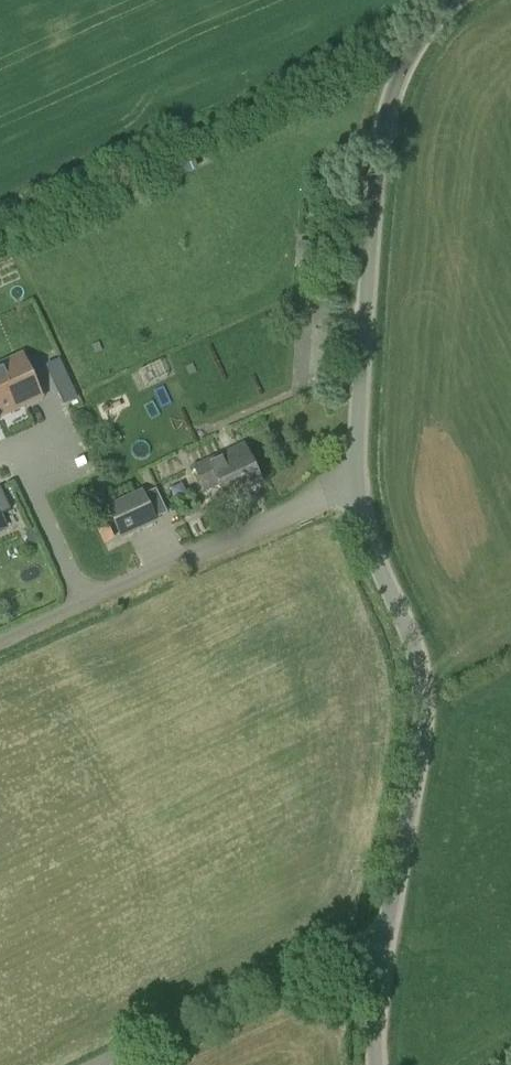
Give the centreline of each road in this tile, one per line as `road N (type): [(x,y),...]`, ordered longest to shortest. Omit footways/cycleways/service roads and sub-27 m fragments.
road 1 (unclassified): [(347,492),(367,173),(401,59),(444,0)]
road 2 (unclassified): [(382,932),(418,735),(414,664),(347,492)]
road 3 (residential): [(347,492),(325,492),(0,641)]
road 4 (unclassified): [(101,1064),(382,932)]
road 5 (unclassified): [(368,1064),(382,932)]

